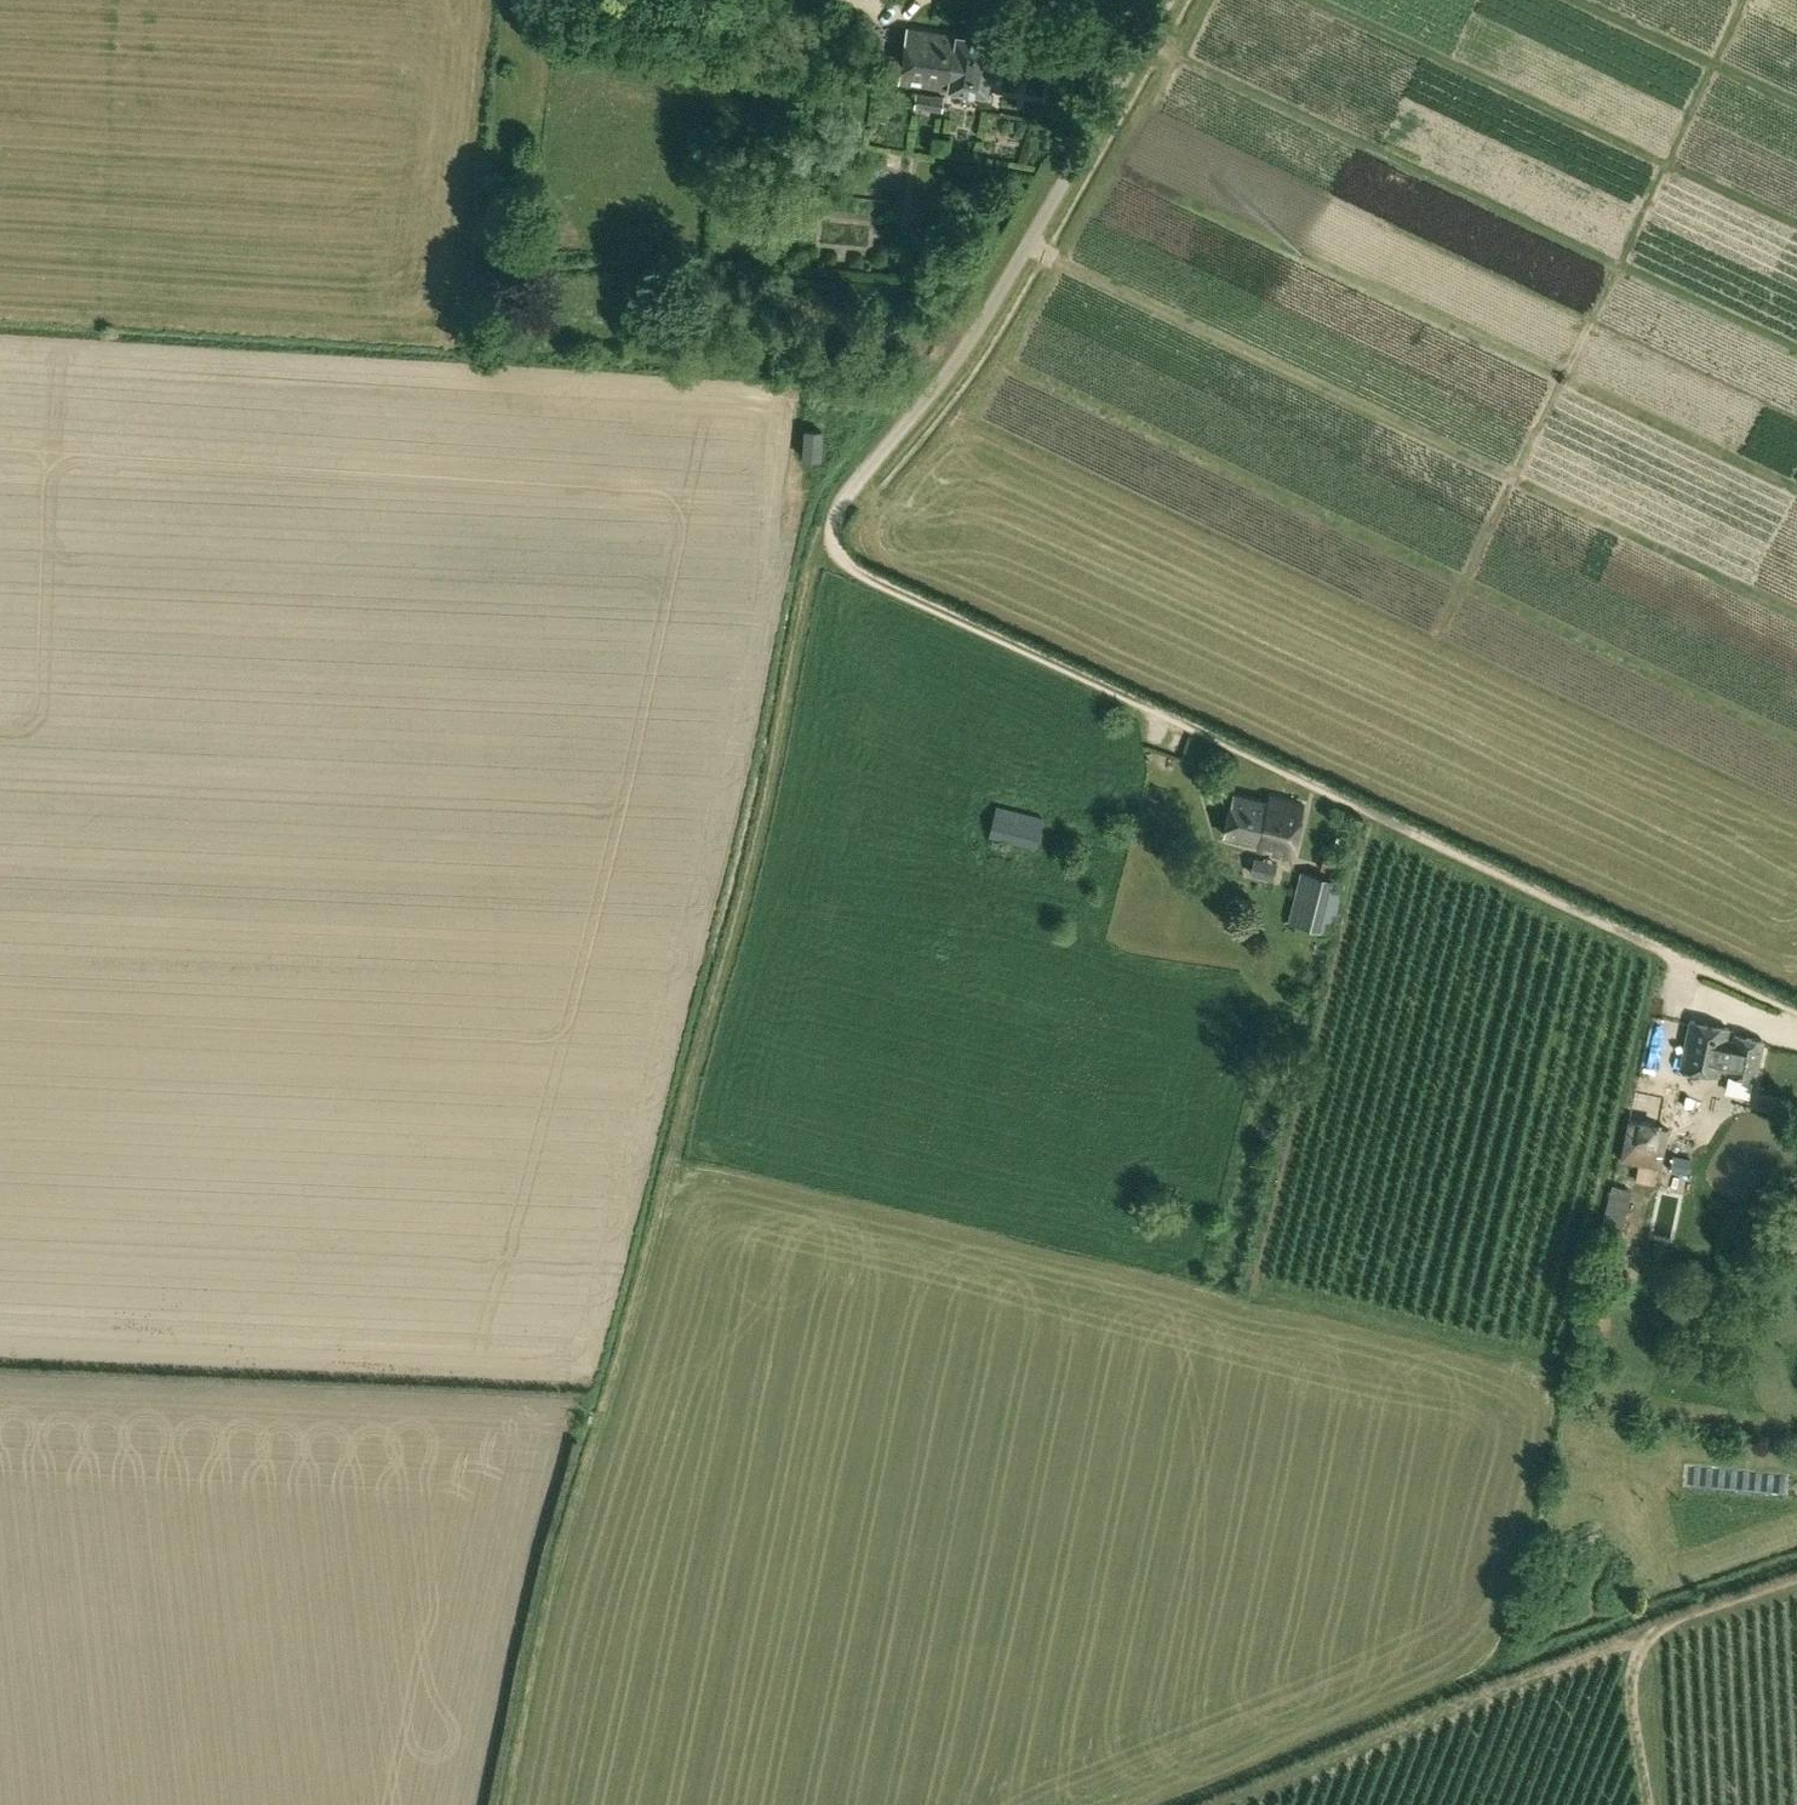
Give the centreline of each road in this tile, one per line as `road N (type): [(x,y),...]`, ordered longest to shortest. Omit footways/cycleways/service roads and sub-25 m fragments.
road 1 (track): [(1796,1005),(865,572),(844,553),(835,527)]
road 2 (unclassified): [(843,507),(958,360),(1168,0)]
road 3 (track): [(1648,1804),(1631,1699),(1632,1664),(1647,1634),(1681,1614),(1796,1575)]

